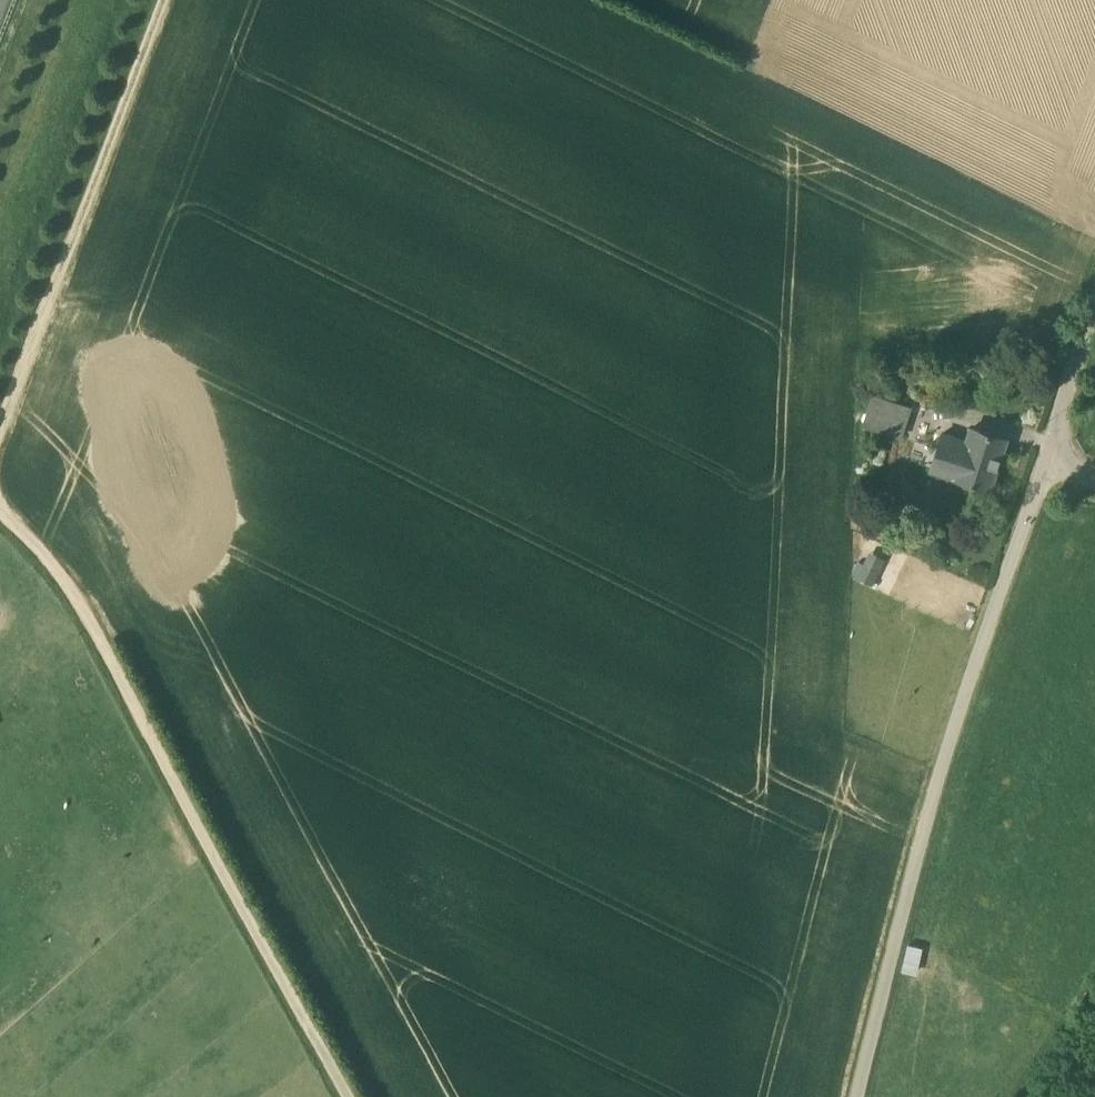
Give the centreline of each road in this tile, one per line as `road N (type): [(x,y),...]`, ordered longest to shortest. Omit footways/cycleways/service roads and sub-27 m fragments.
road 1 (unclassified): [(351,1096),(122,688),(0,512)]
road 2 (unclassified): [(857,1096),(969,665),(1044,464)]
road 3 (track): [(174,0),(0,449)]
road 4 (unclassified): [(1044,464),(1094,327)]

